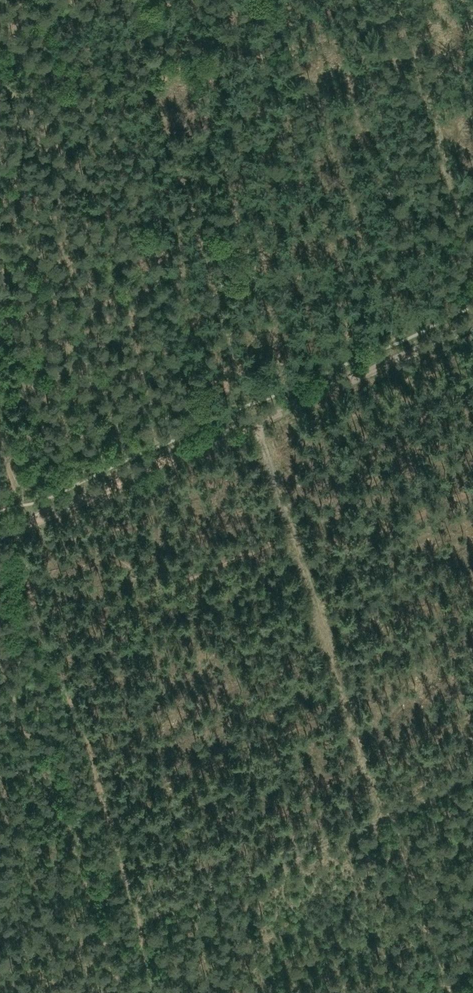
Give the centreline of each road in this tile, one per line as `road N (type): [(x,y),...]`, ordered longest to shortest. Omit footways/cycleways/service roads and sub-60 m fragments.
road 1 (track): [(17,527),(472,322)]
road 2 (track): [(383,813),(142,914)]

